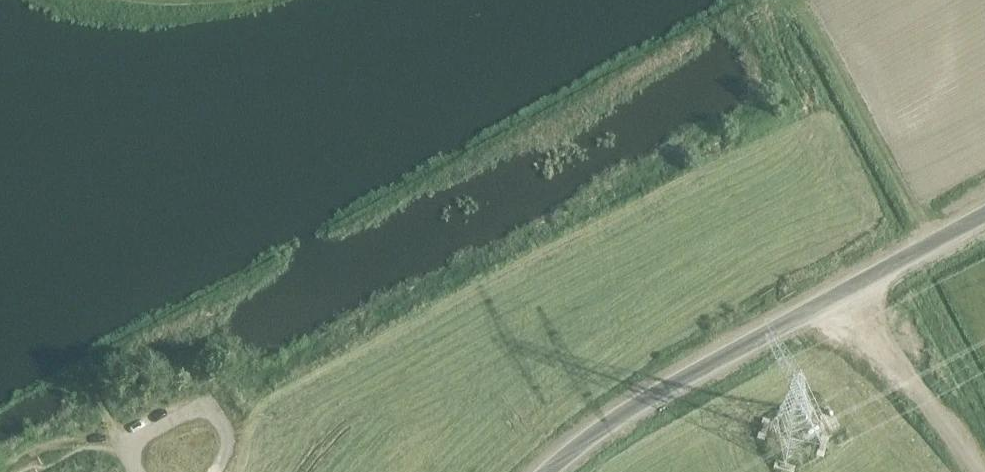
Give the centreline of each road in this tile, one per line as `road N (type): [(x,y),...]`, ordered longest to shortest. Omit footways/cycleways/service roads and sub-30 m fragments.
road 1 (tertiary): [(549,471),(664,390),(984,215)]
road 2 (track): [(841,294),(983,471)]
road 3 (unclassified): [(216,471),(227,434),(215,416),(196,410),(140,439),(136,471)]

